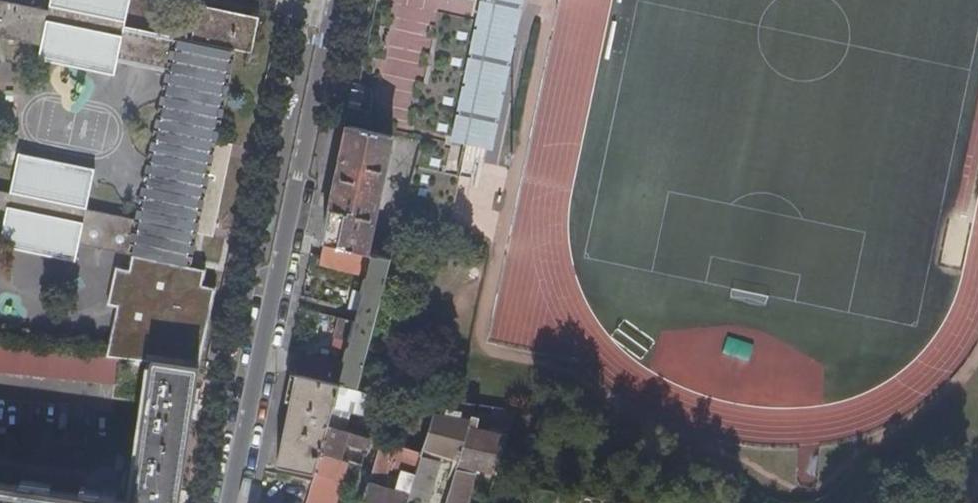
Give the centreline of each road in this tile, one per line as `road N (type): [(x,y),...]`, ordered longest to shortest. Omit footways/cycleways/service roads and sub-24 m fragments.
road 1 (residential): [(223,502),(321,0)]

